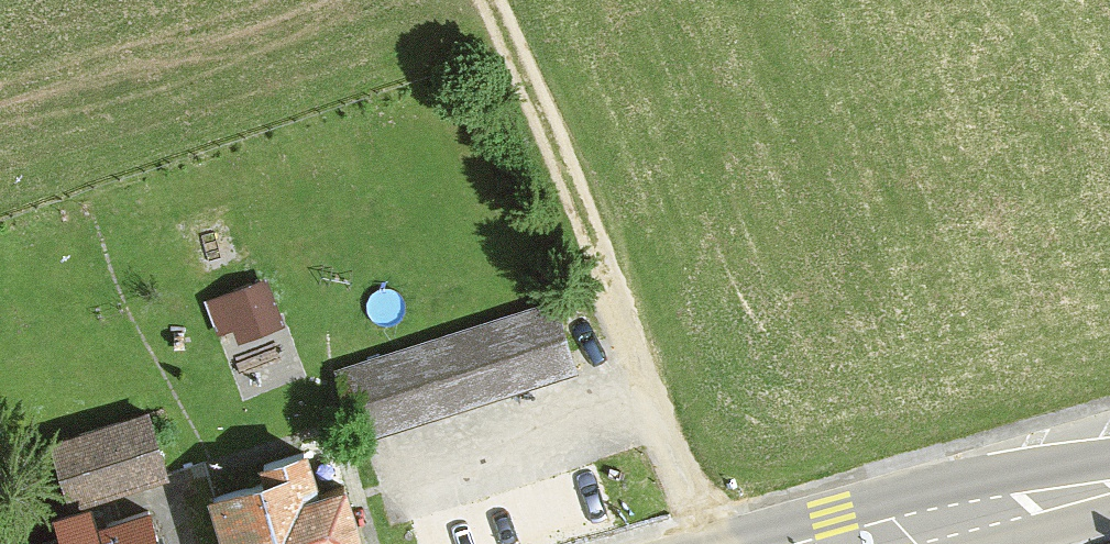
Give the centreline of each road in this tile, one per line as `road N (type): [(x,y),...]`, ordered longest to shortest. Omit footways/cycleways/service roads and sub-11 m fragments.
road 1 (track): [(715,543),(487,0)]
road 2 (primary): [(1109,486),(858,543)]

